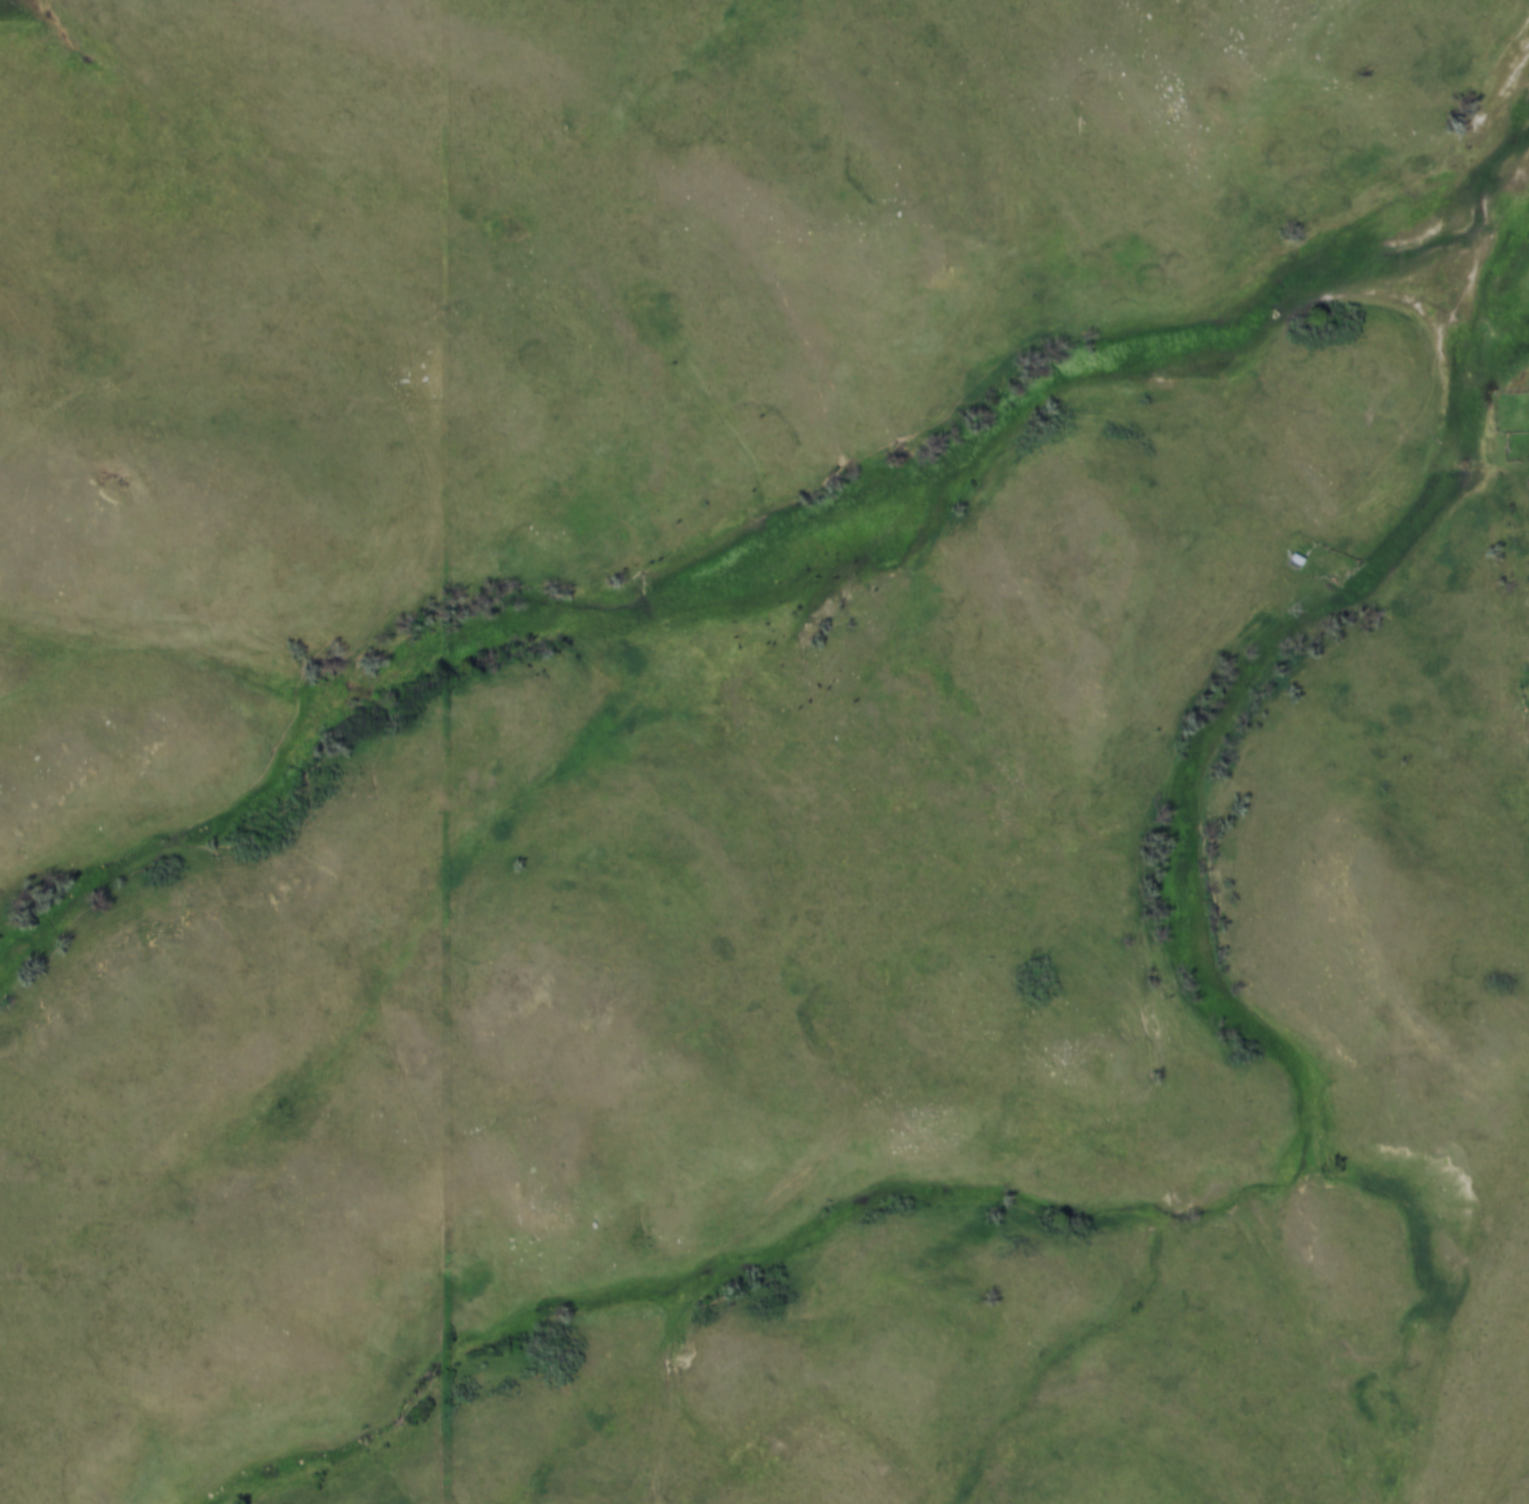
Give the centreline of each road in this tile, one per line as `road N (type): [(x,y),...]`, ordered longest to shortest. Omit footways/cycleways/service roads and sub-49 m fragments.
road 1 (track): [(1391,1503),(1486,1236),(1528,1161)]

